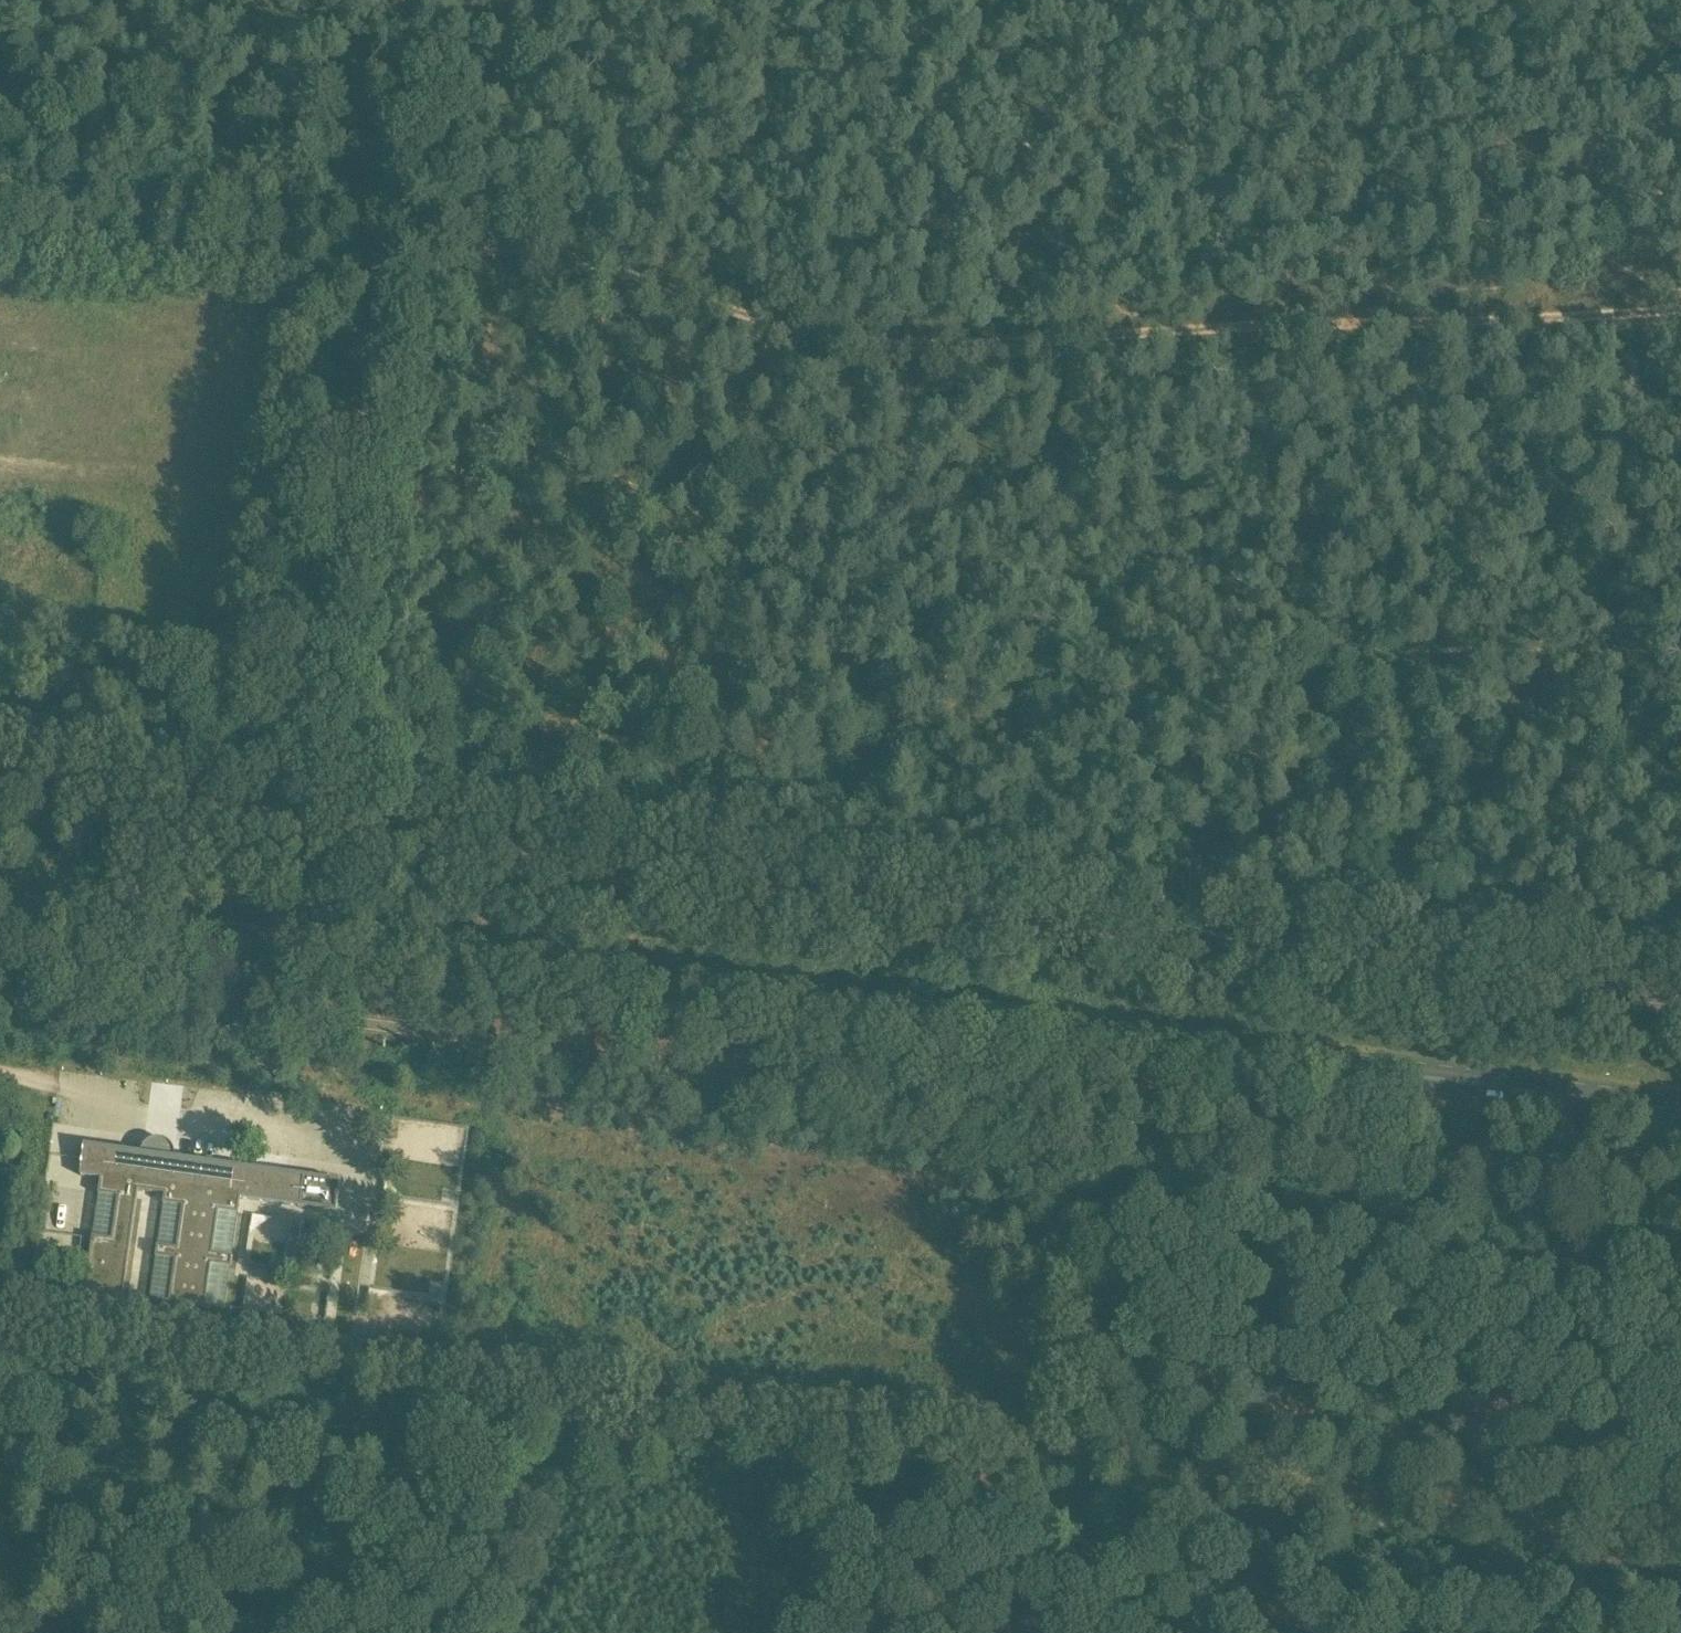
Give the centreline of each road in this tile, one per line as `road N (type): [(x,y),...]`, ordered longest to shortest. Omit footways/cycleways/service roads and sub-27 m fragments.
road 1 (primary): [(0,893),(1680,1109)]
road 2 (track): [(383,232),(559,255),(795,328),(871,340),(1680,306)]
road 3 (track): [(0,191),(383,232)]
road 4 (track): [(446,164),(581,0)]
road 5 (track): [(1082,1478),(1085,1632)]

